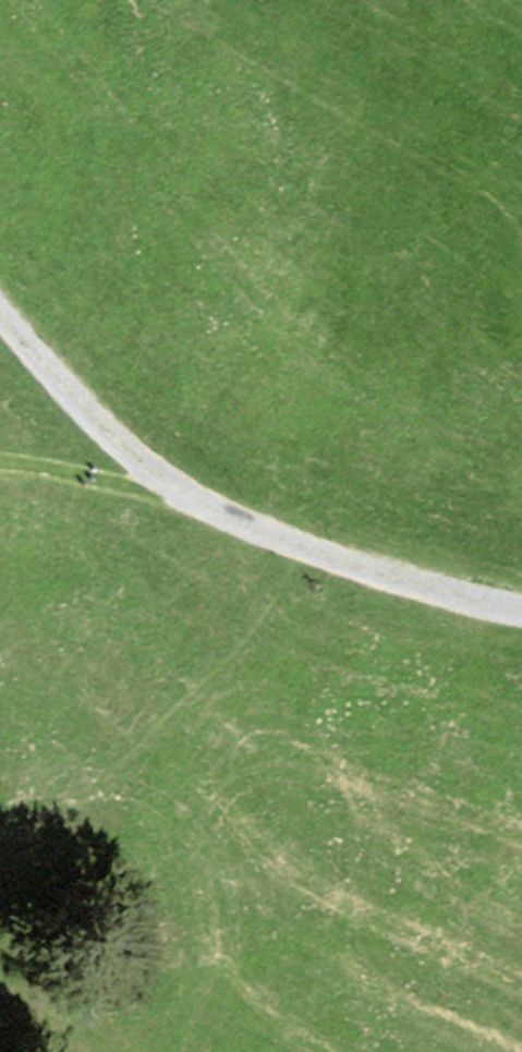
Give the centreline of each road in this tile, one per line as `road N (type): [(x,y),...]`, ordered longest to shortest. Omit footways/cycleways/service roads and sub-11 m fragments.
road 1 (track): [(403,585),(200,511),(94,427),(0,315)]
road 2 (track): [(200,511),(0,479)]
road 3 (track): [(521,613),(403,585)]

